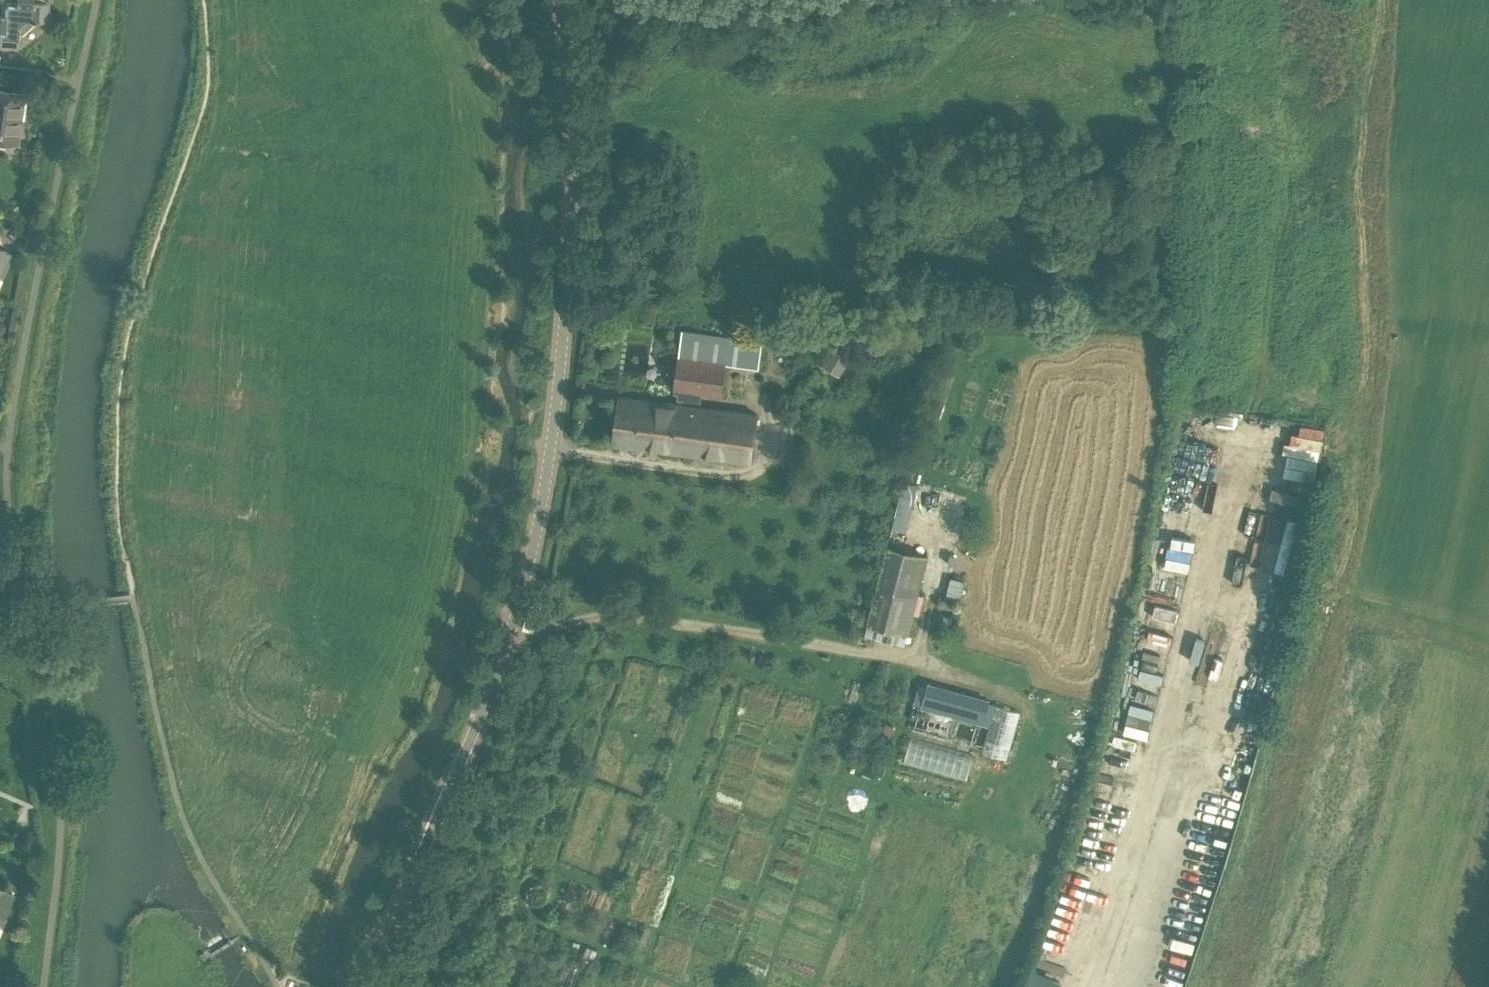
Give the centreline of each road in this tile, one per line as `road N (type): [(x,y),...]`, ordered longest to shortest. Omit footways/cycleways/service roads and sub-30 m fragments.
road 1 (tertiary): [(384,986),(414,869),(510,637),(550,451),(573,179),(560,0)]

